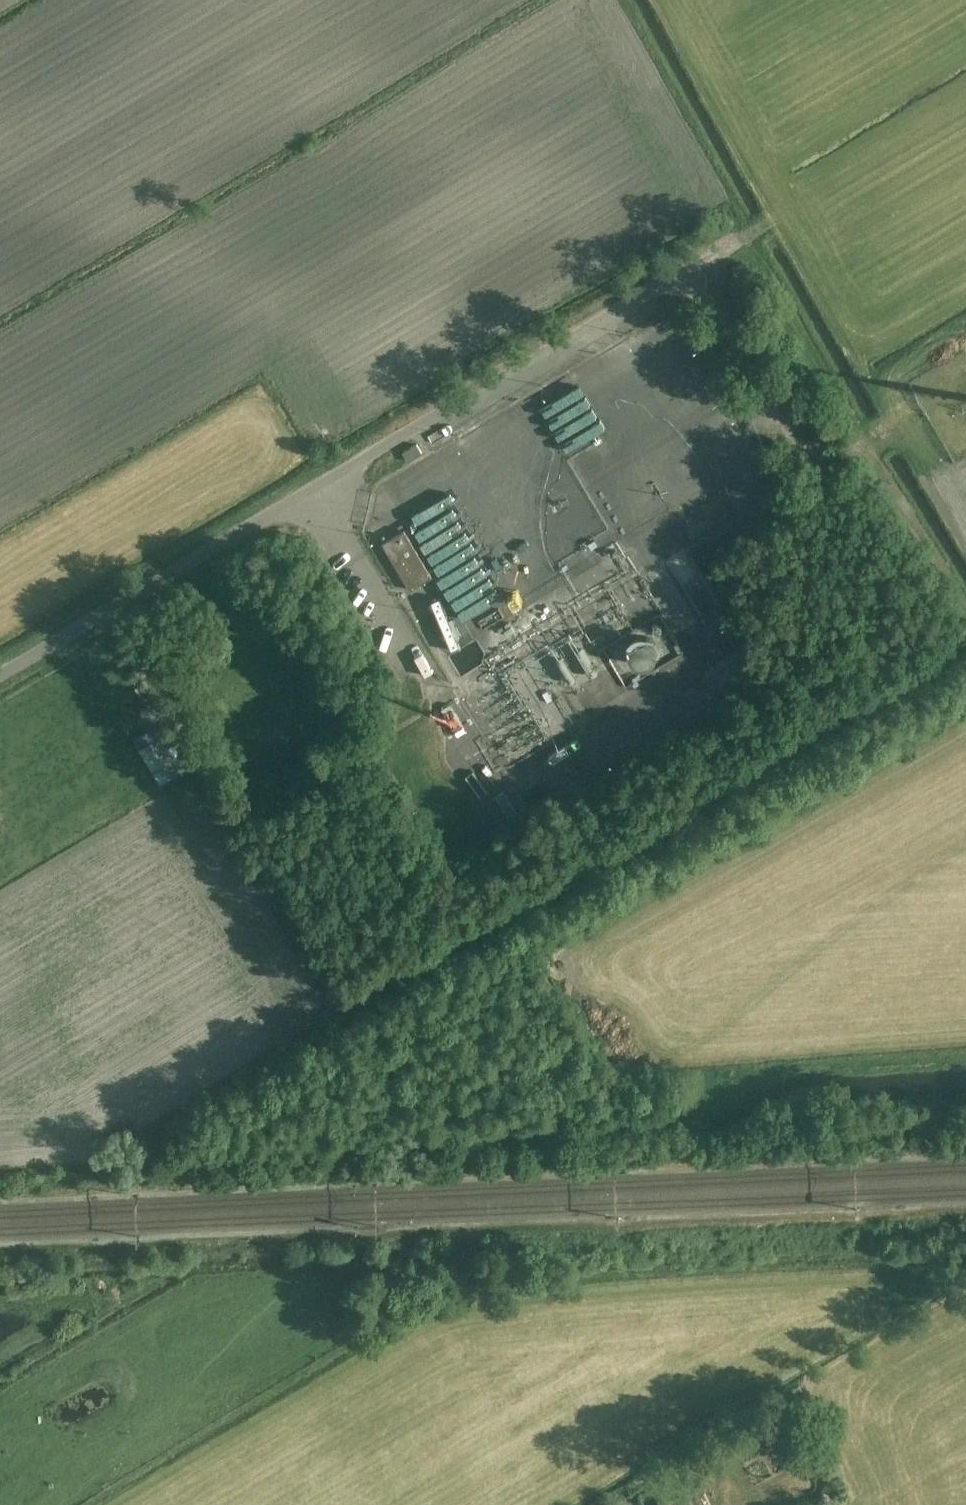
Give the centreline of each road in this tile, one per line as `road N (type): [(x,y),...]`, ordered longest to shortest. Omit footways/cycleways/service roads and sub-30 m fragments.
road 1 (unclassified): [(0,675),(323,481)]

